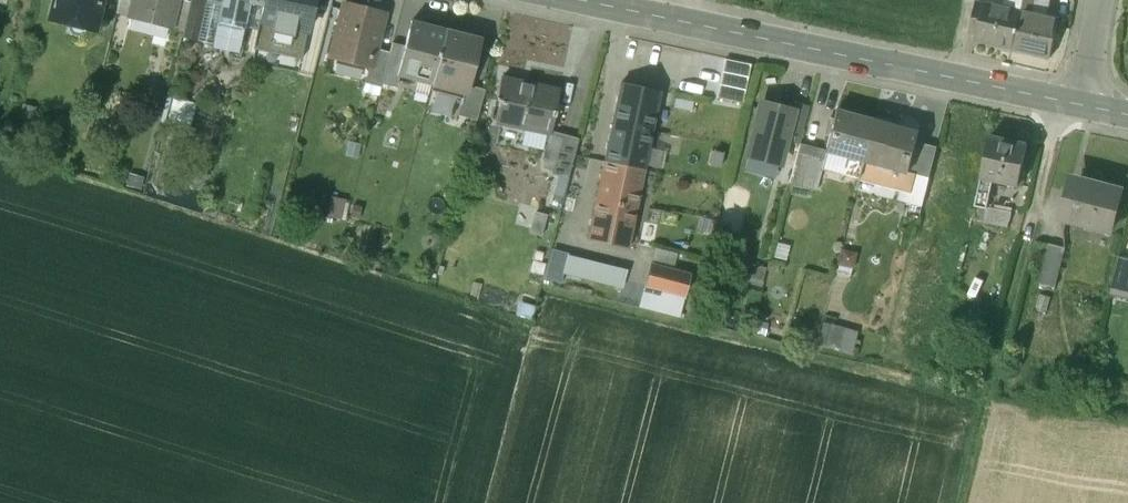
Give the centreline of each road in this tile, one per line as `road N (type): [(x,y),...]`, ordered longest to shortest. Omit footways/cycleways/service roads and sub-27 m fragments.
road 1 (secondary): [(1081,107),(580,0)]
road 2 (track): [(1033,206),(960,502)]

